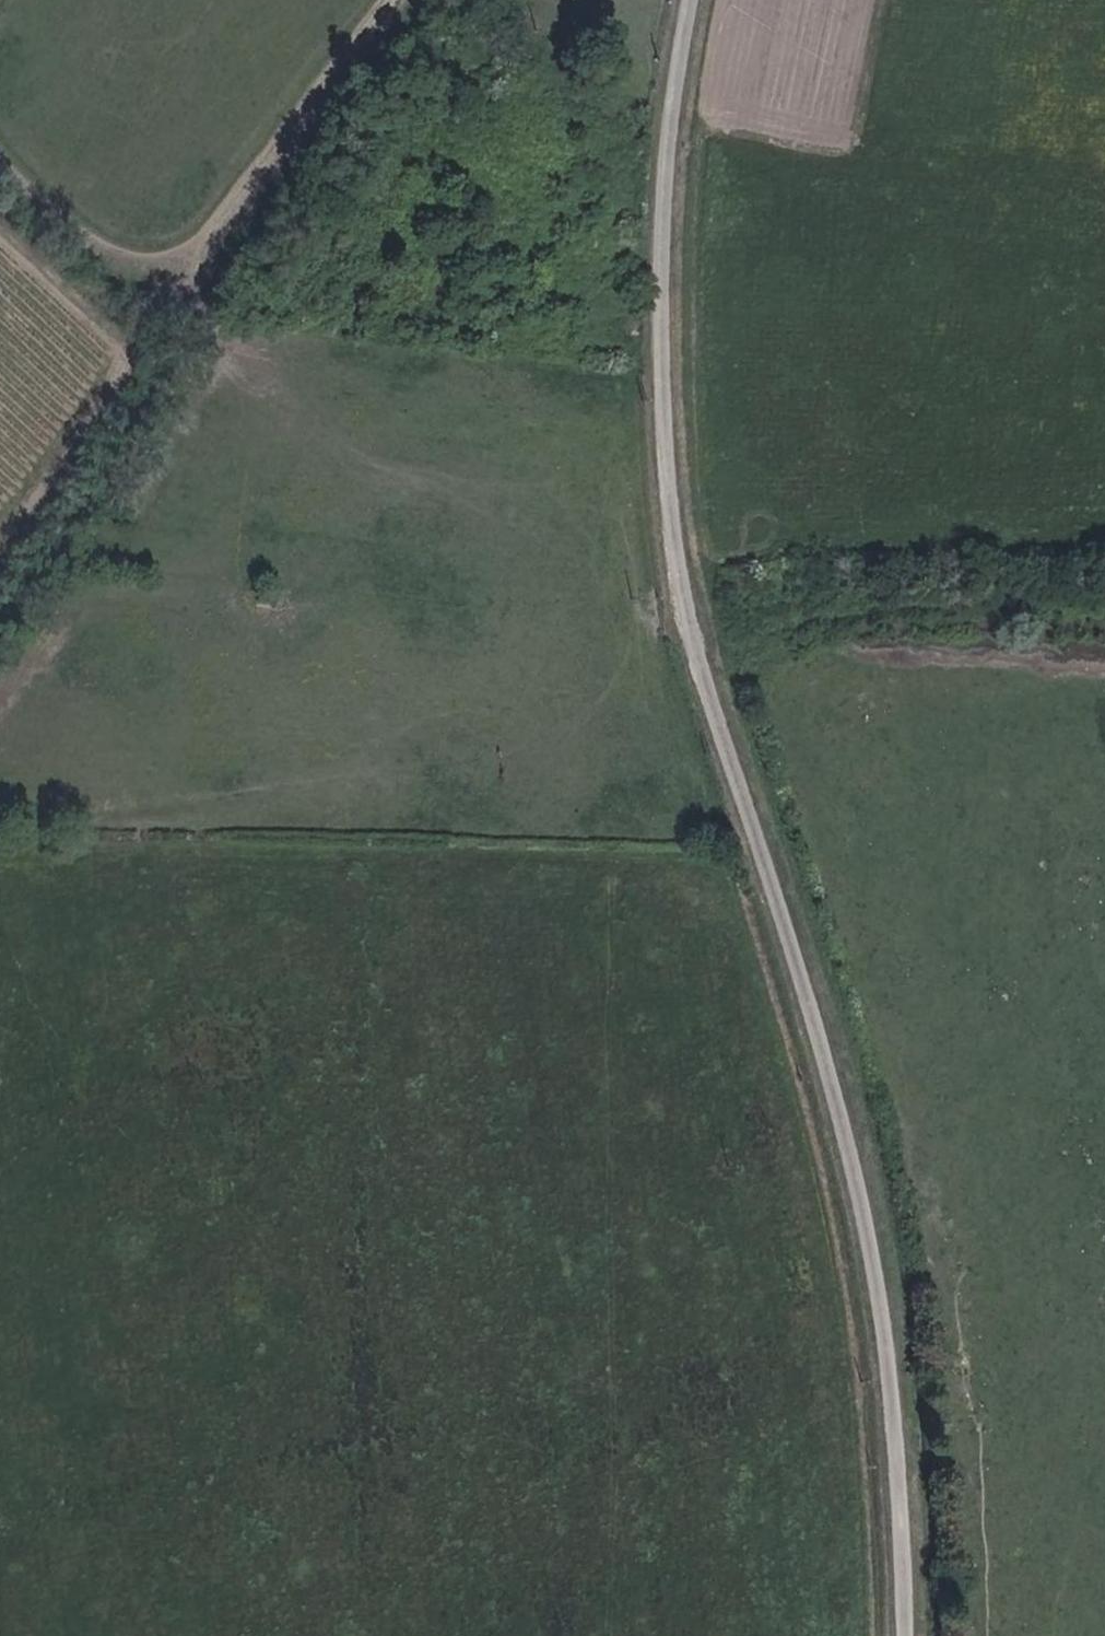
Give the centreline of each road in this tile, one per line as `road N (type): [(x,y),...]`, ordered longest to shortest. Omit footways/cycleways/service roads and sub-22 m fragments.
road 1 (unclassified): [(911,1635),(900,1401),(855,1148),(685,576),(669,290),(672,190),(697,0)]

